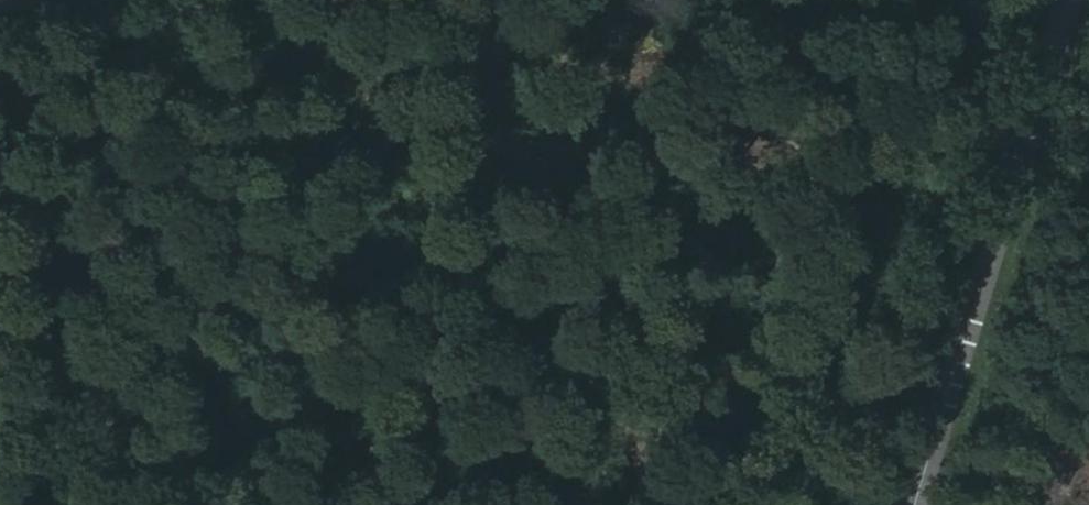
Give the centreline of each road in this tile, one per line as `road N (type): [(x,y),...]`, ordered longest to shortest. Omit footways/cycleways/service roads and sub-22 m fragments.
road 1 (tertiary): [(1067,0),(910,504)]

